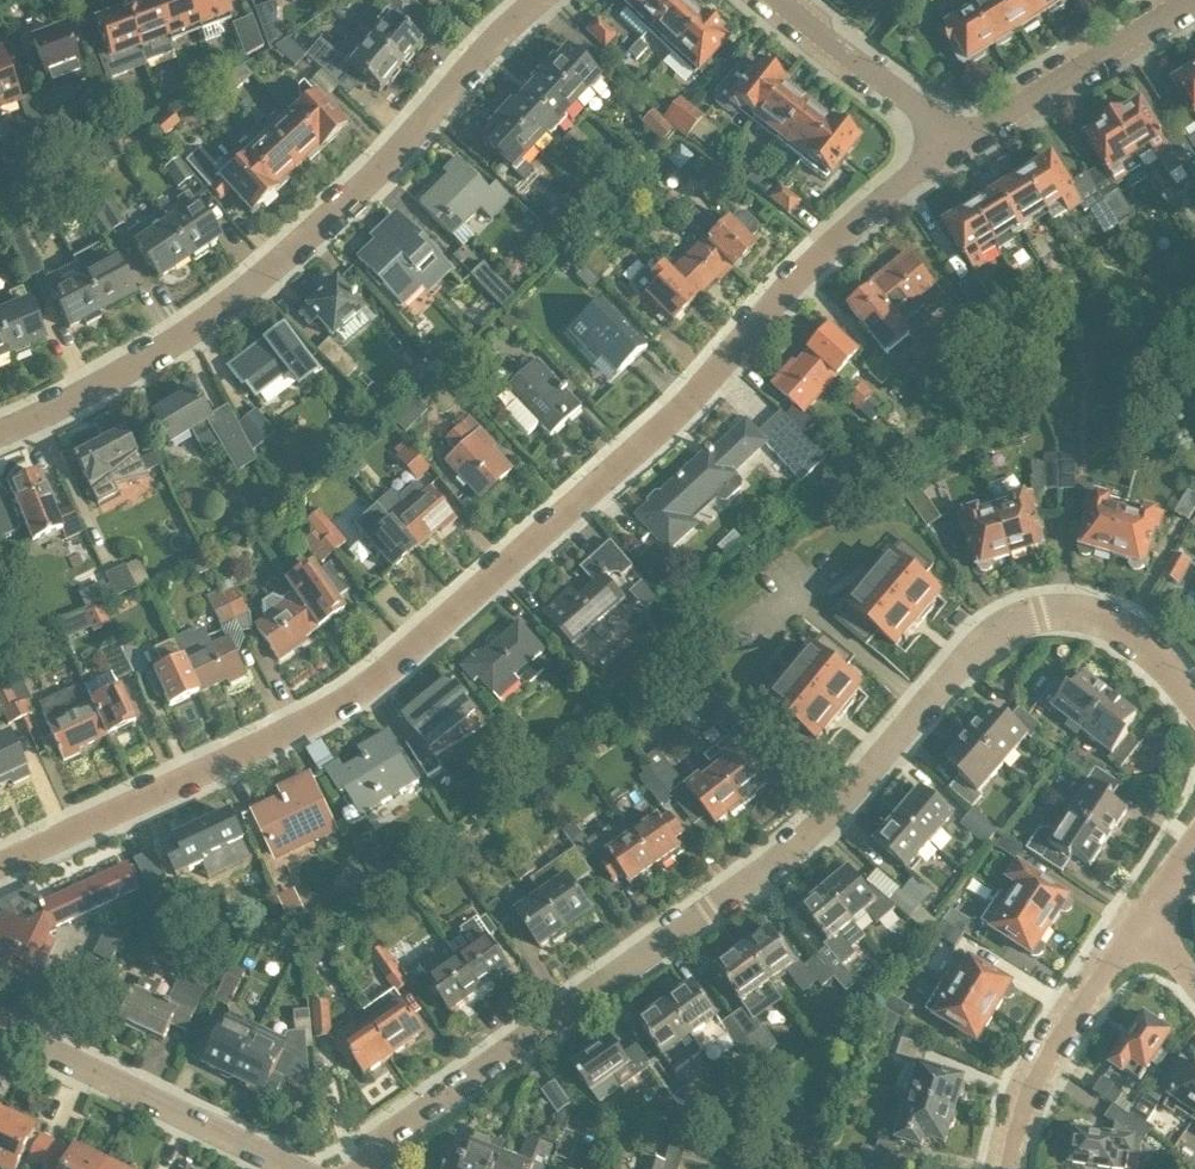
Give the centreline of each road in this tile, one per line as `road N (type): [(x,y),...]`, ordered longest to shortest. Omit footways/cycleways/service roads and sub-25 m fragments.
road 1 (residential): [(0,864),(276,740),(370,683),(655,434),(836,239),(954,139)]
road 2 (residential): [(367,1168),(394,1128),(848,813),(1000,628),(1053,610),(1091,614),(1149,648),(1194,702)]
road 3 (residential): [(0,432),(171,343),(229,302),(351,198),(537,0)]
road 4 (residential): [(293,1168),(0,1026)]
road 5 (residential): [(1007,1168),(1018,1115),(1043,1065),(1144,920)]
road 6 (residential): [(954,139),(1186,0)]
road 7 (residential): [(954,139),(777,0)]

